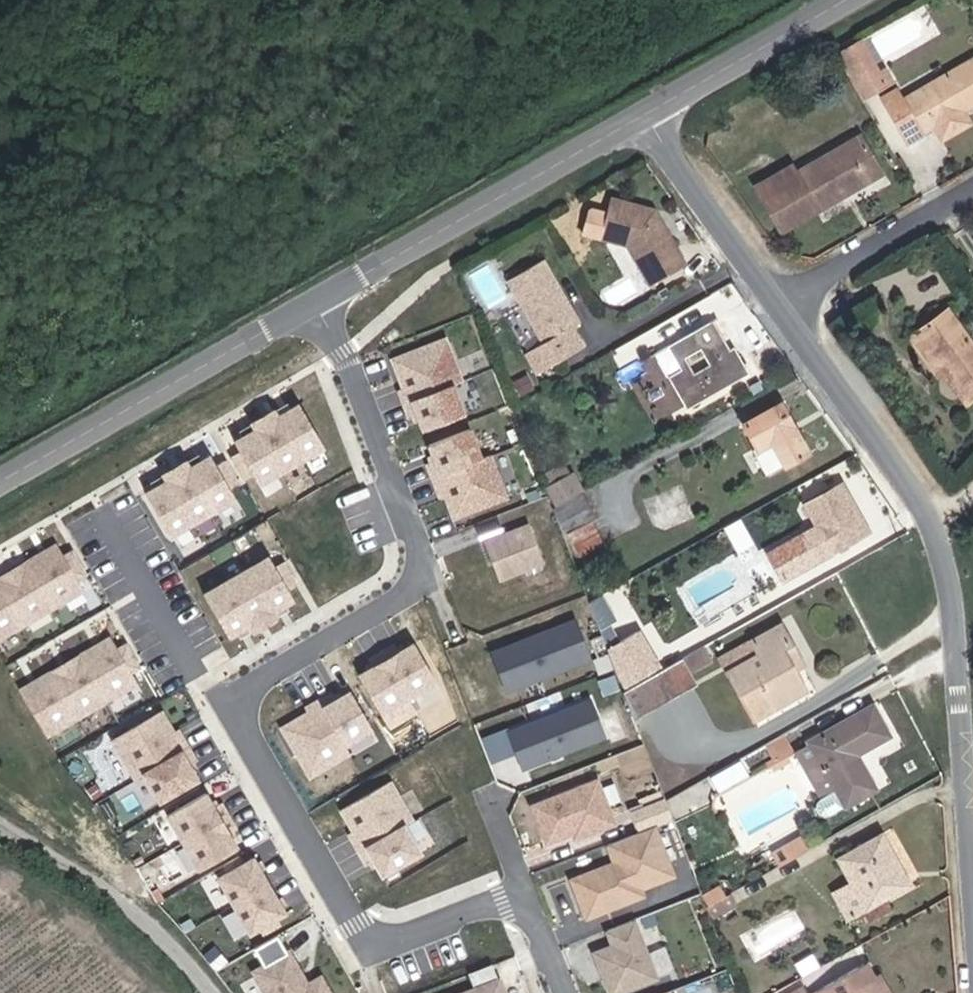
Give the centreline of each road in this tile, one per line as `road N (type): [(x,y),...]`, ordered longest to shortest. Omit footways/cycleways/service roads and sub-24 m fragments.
road 1 (residential): [(317,306),(349,362),(411,528),(413,557),(404,588),(384,608),(247,691),(238,720),(363,928),(406,938),(493,906),(517,909),(537,927),(563,992)]
road 2 (residential): [(972,891),(941,555),(914,494),(777,303)]
road 3 (secondary): [(317,306),(653,115)]
road 4 (secondary): [(0,485),(317,306)]
road 5 (track): [(0,817),(145,908),(225,992)]
road 6 (secondary): [(653,115),(854,0)]
road 7 (residential): [(777,303),(701,201),(653,115)]
road 8 (residential): [(972,192),(777,303)]

